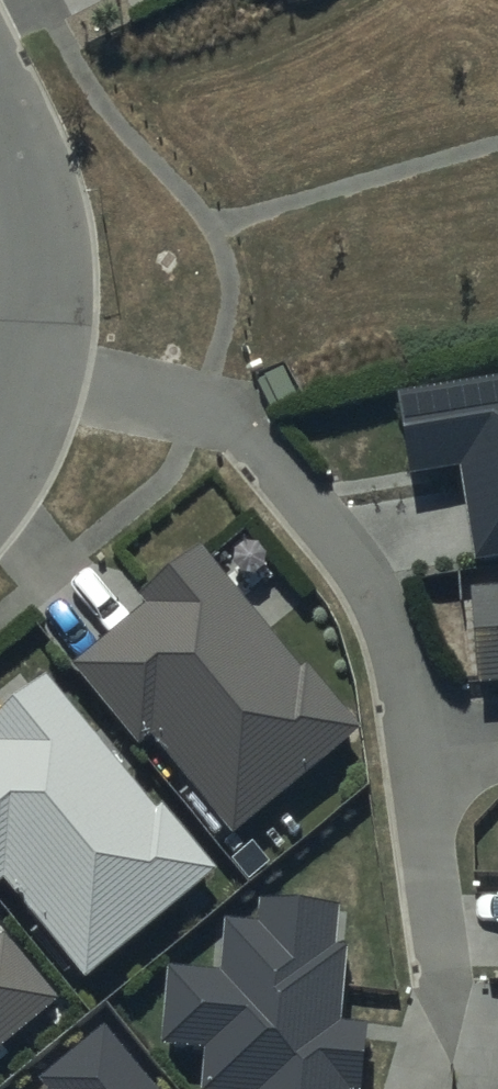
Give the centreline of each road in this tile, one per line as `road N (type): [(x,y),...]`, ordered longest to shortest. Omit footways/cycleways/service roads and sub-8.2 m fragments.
road 1 (residential): [(28,359),(198,405),(245,430),(373,590),(411,706),(452,992)]
road 2 (residential): [(28,359),(37,274),(25,189),(0,114)]

